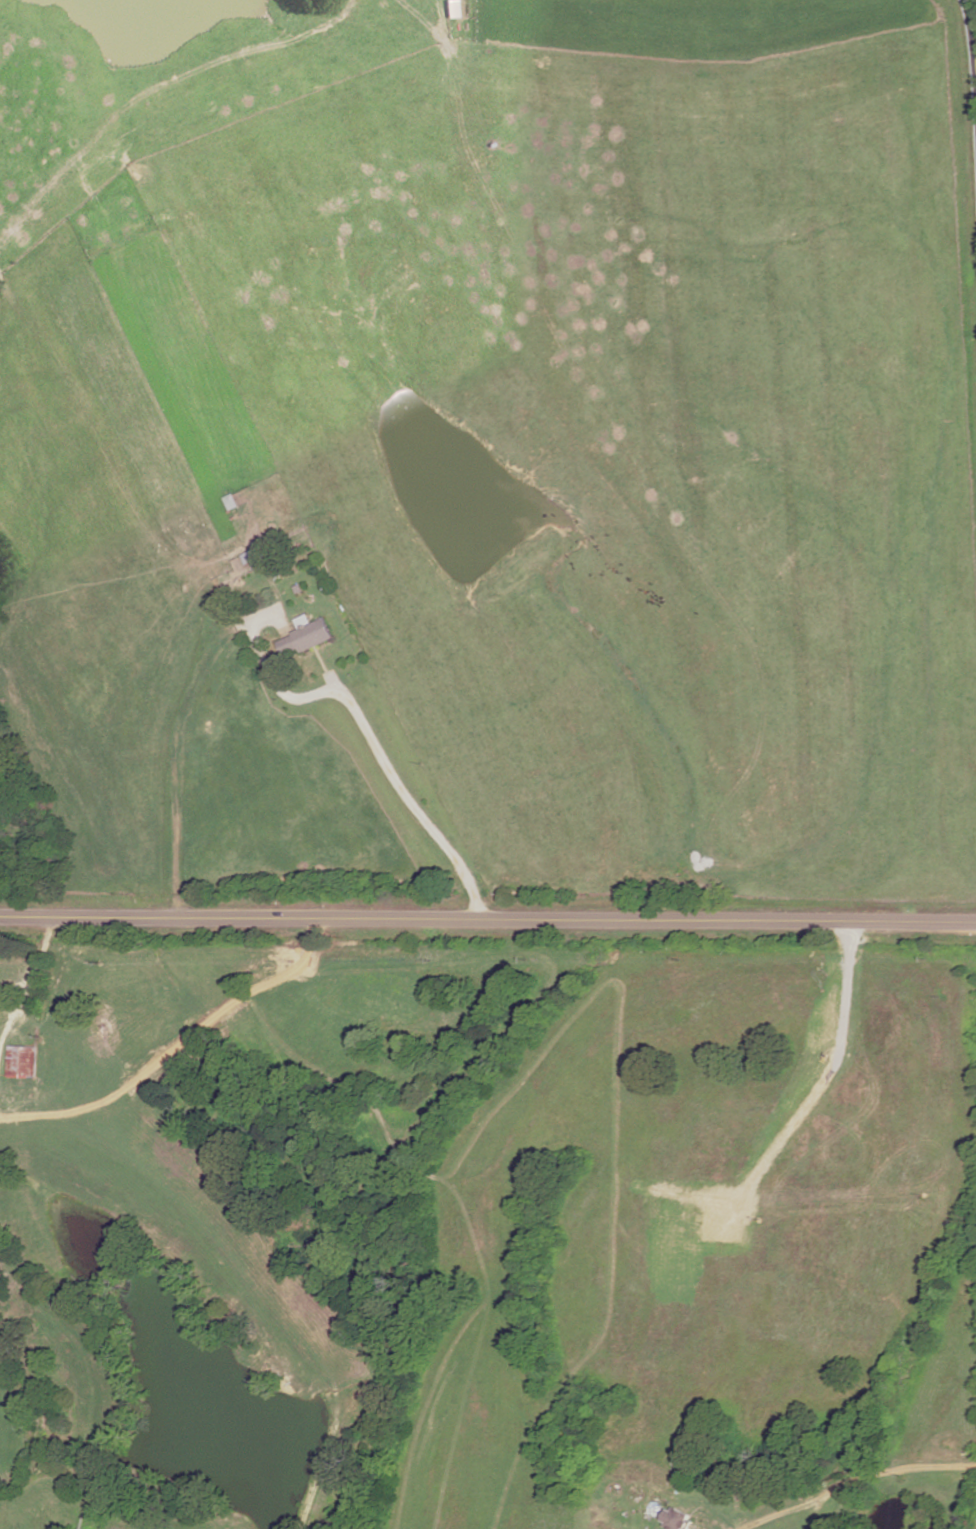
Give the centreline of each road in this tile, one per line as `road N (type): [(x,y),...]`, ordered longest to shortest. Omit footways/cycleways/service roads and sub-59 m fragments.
road 1 (tertiary): [(975,922),(0,917)]

